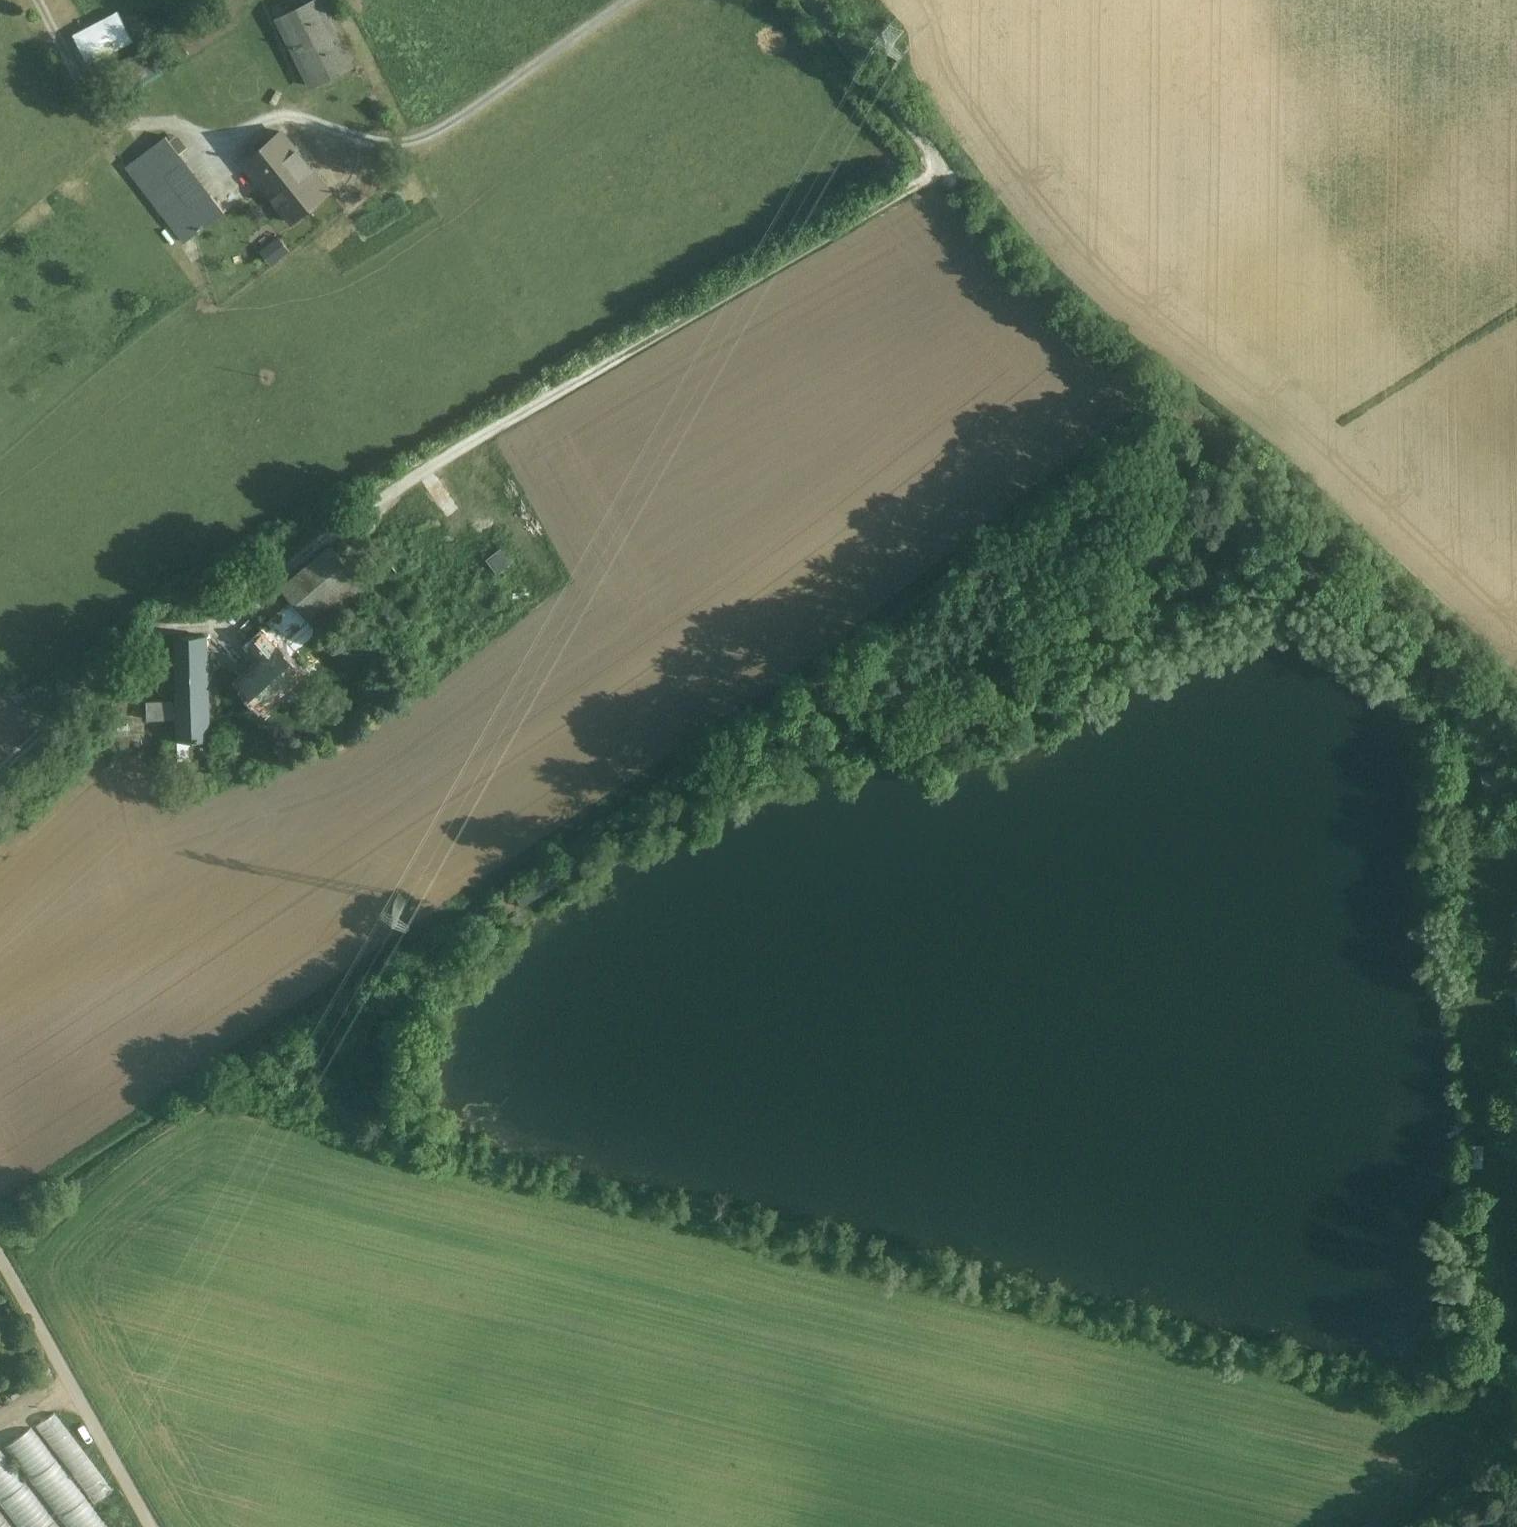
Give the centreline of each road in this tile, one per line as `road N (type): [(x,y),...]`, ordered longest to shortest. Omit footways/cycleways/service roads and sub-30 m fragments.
road 1 (track): [(811,0),(942,170),(376,504),(226,619),(139,644),(0,773)]
road 2 (unclassified): [(0,1259),(151,1526)]

